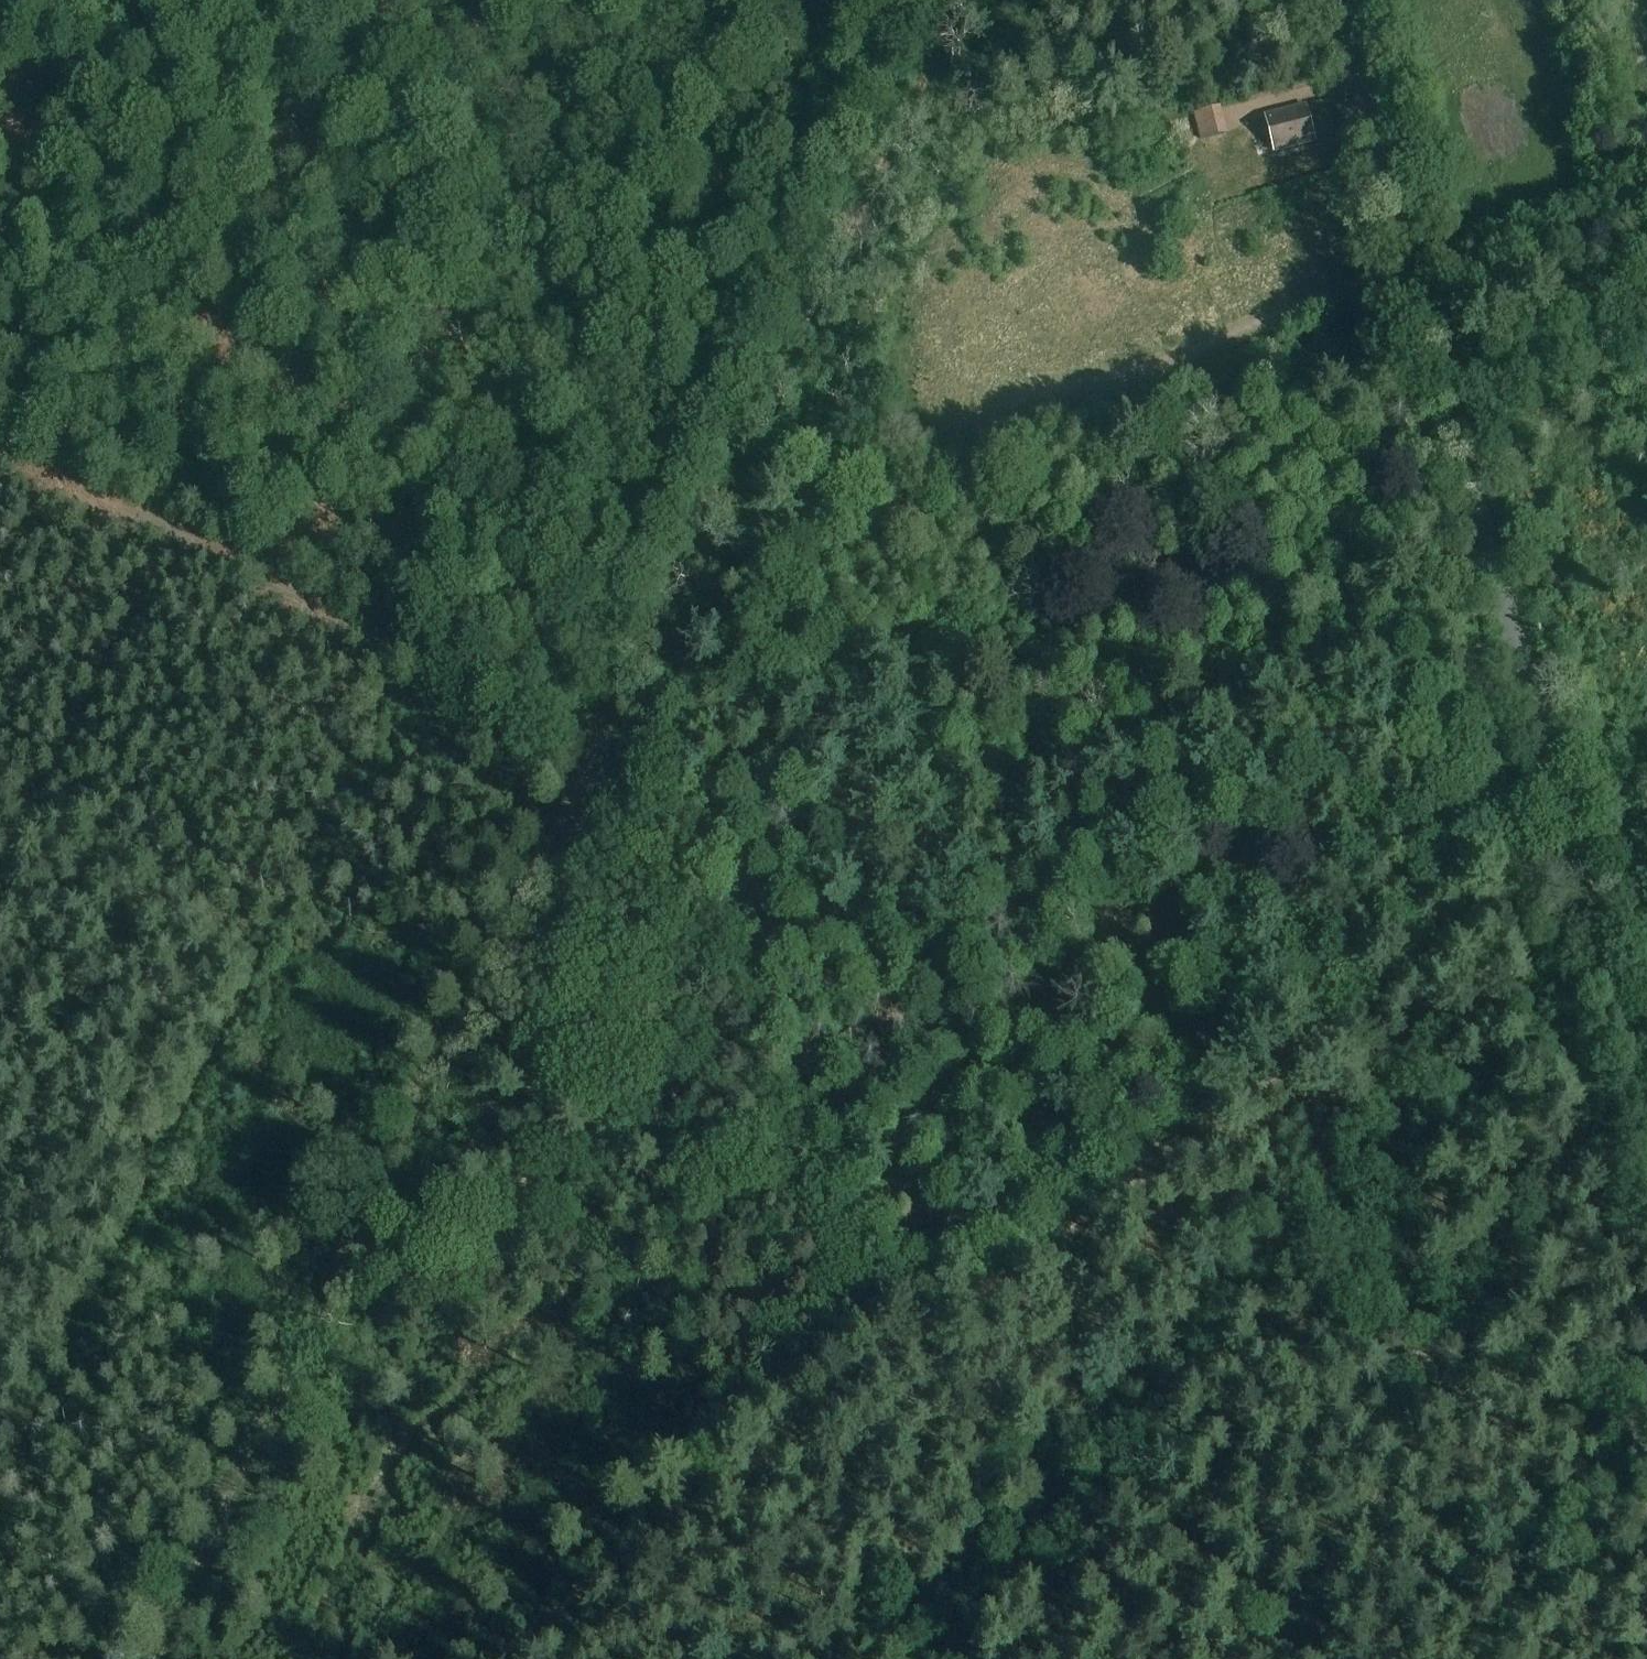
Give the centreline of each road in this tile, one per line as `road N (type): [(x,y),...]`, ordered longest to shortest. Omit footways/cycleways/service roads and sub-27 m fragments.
road 1 (track): [(1573,860),(500,1658)]
road 2 (unclassified): [(1646,1093),(1573,860),(1343,0)]
road 3 (track): [(152,1658),(601,742)]
road 4 (track): [(601,742),(961,0)]
road 5 (track): [(601,742),(105,498)]

